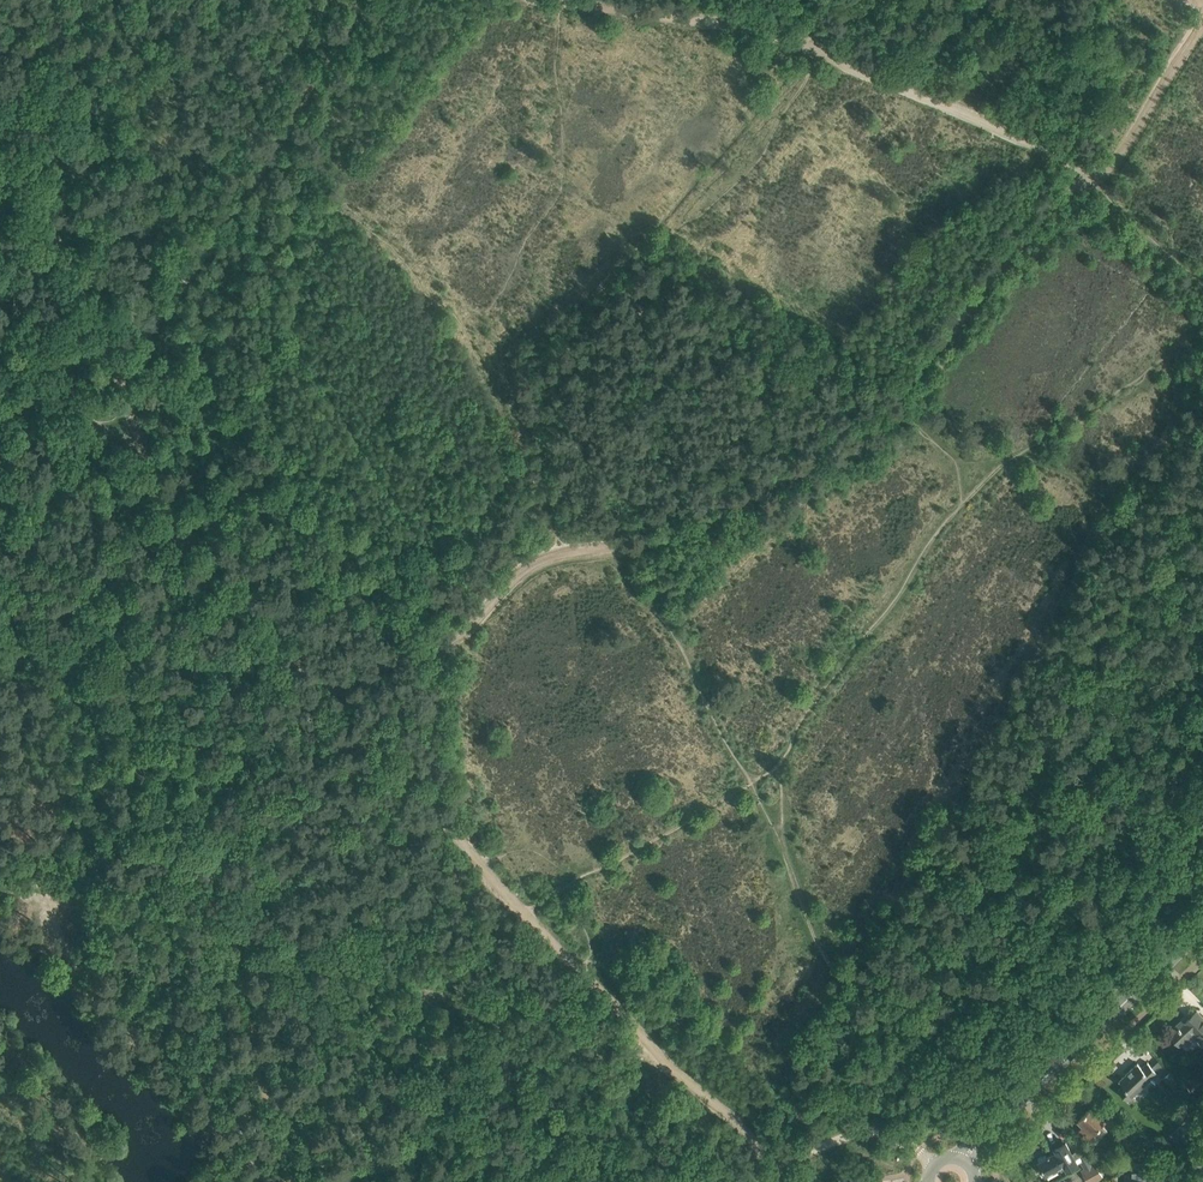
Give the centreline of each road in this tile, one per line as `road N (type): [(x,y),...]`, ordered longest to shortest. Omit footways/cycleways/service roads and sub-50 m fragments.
road 1 (track): [(470,843),(472,798),(446,652),(463,626),(528,567),(671,540),(741,511),(851,445),(1086,171)]
road 2 (track): [(533,906),(154,503),(60,239)]
road 3 (track): [(1202,9),(1102,175),(815,43),(546,0)]
road 4 (tertiary): [(1005,1114),(1202,928)]
road 5 (track): [(533,906),(688,1083)]
road 6 (unclassified): [(933,1165),(865,1129),(791,1159)]
road 7 (track): [(796,1181),(688,1083)]

